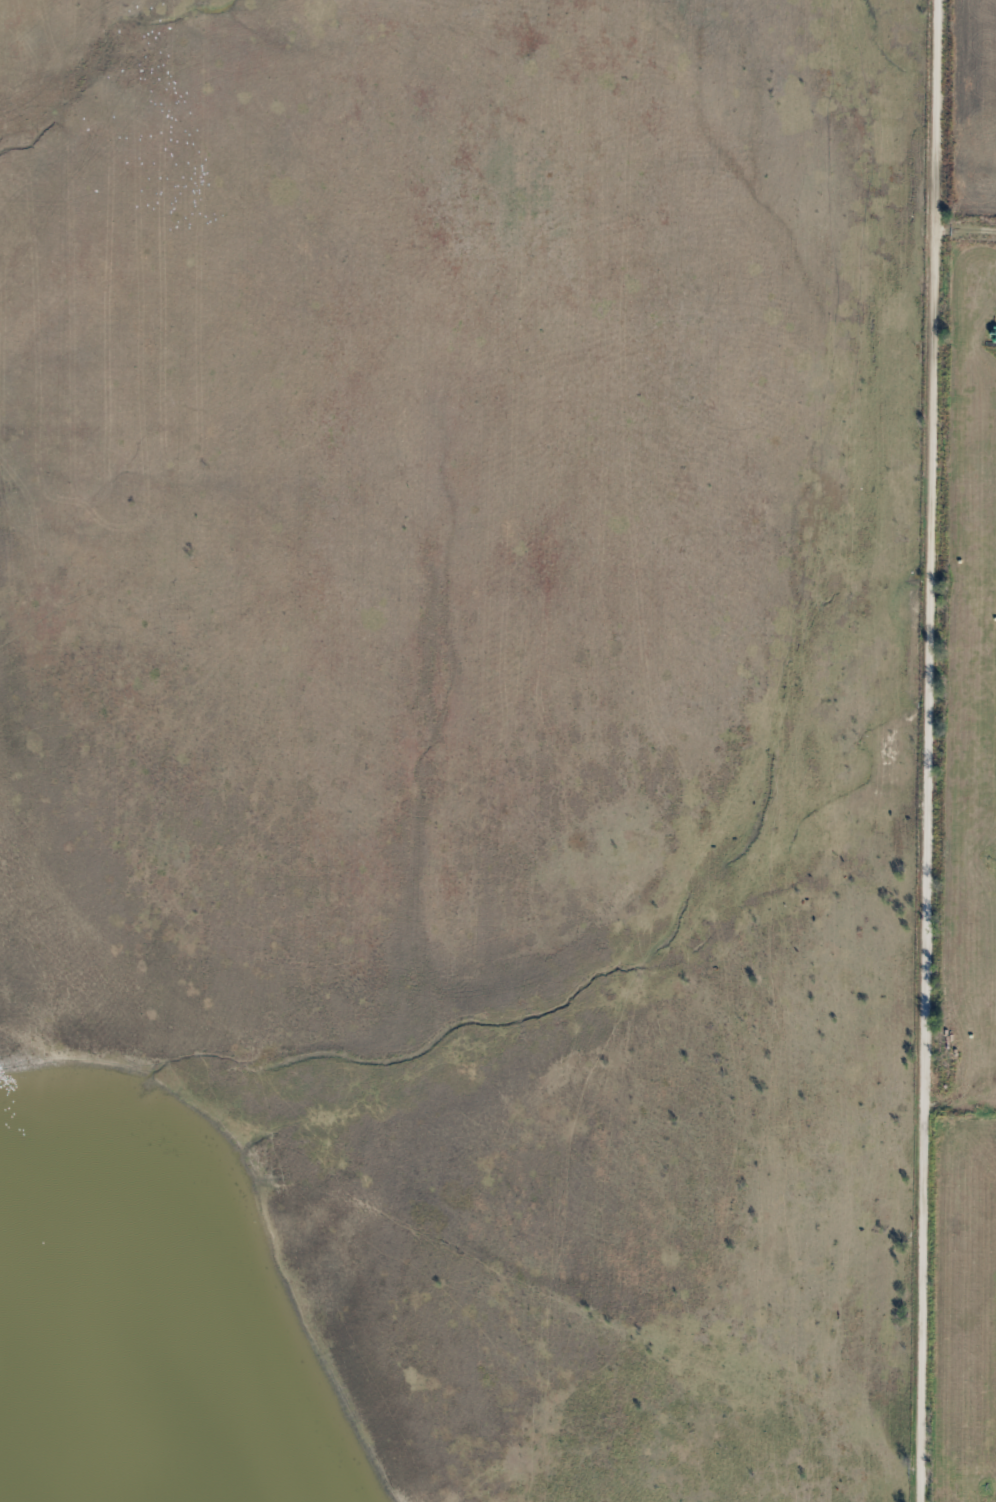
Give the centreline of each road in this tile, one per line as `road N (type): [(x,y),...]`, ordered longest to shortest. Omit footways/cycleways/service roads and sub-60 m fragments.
road 1 (residential): [(919,1501),(937,0)]

